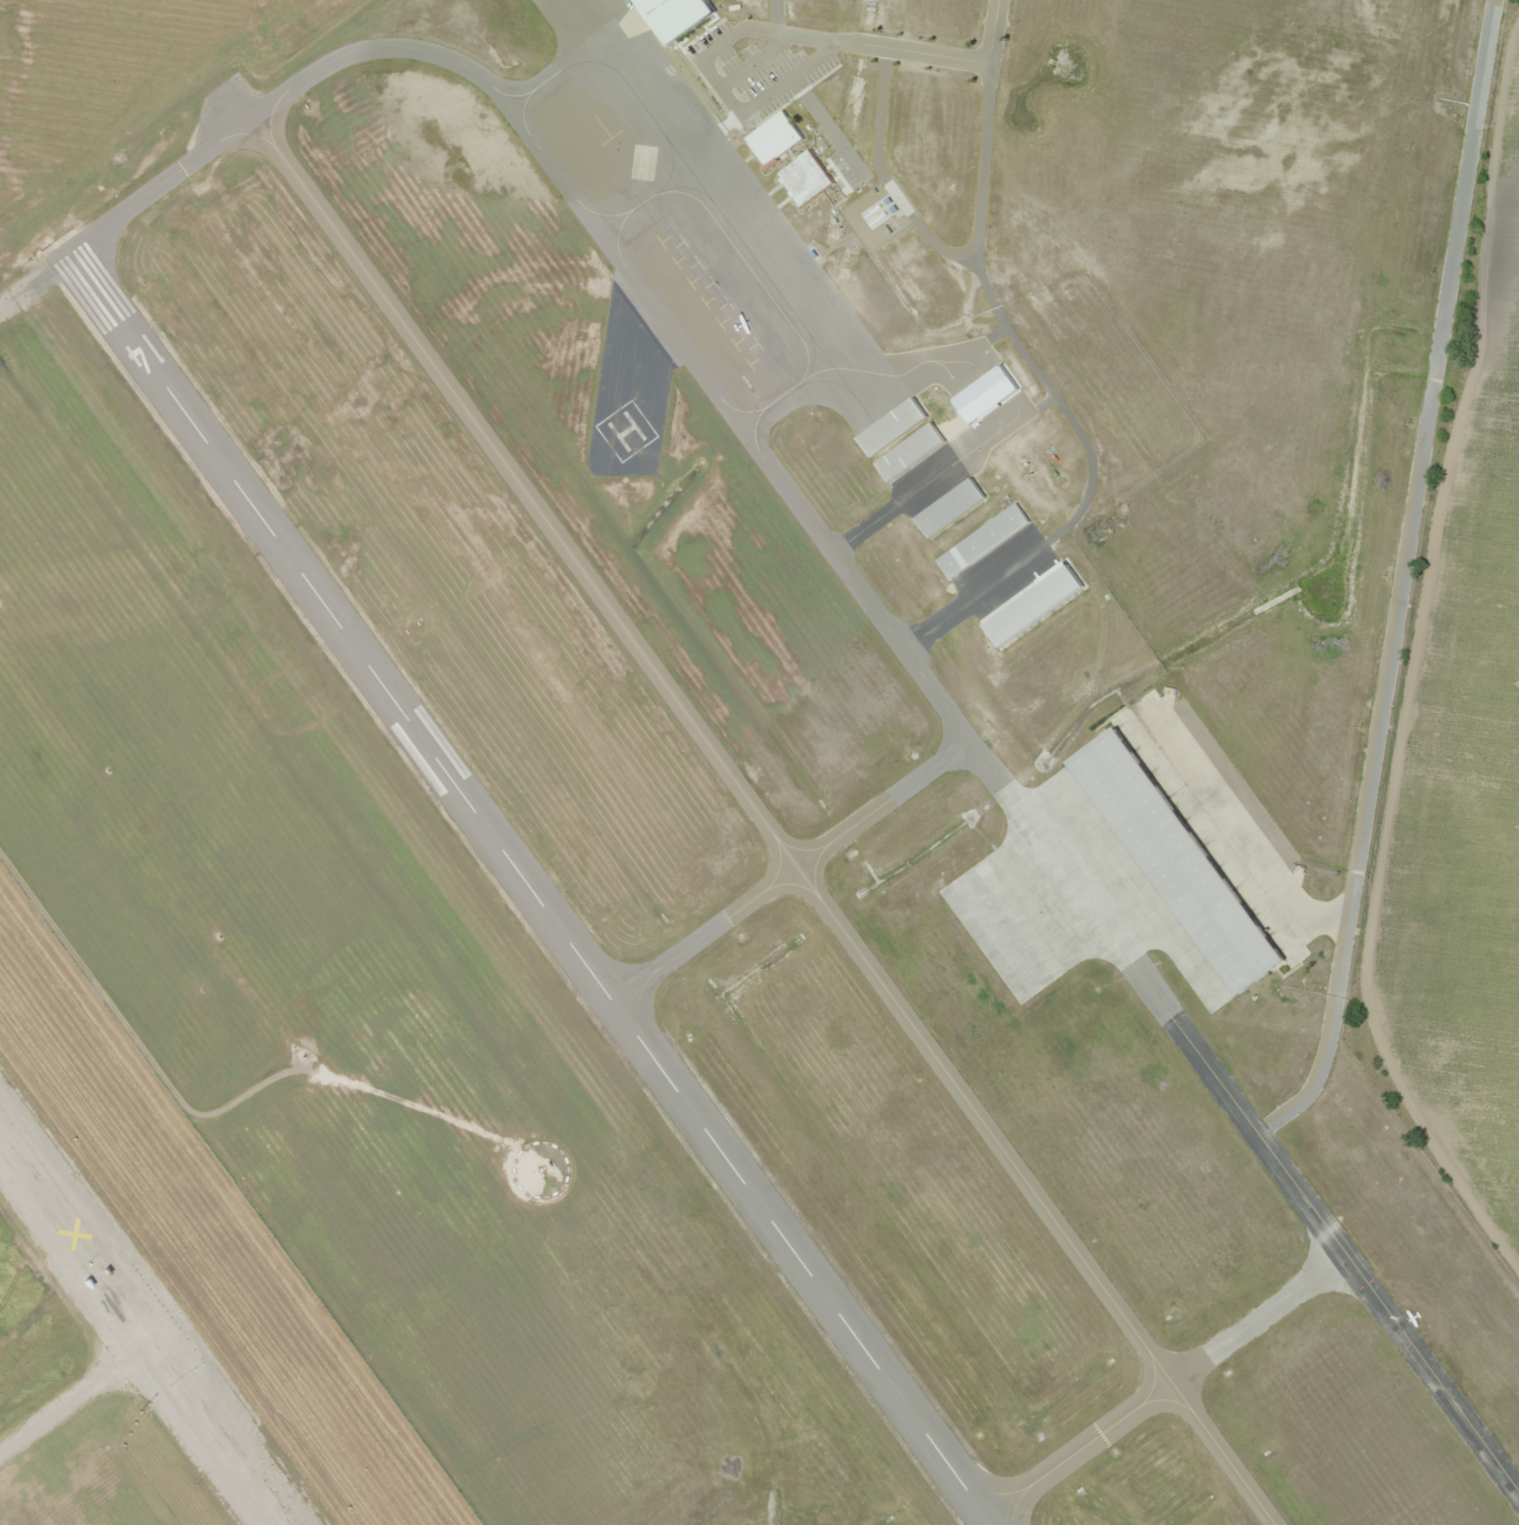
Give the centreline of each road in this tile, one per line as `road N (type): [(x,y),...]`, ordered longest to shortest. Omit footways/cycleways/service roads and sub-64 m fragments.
road 1 (track): [(0,1138),(283,1524)]

